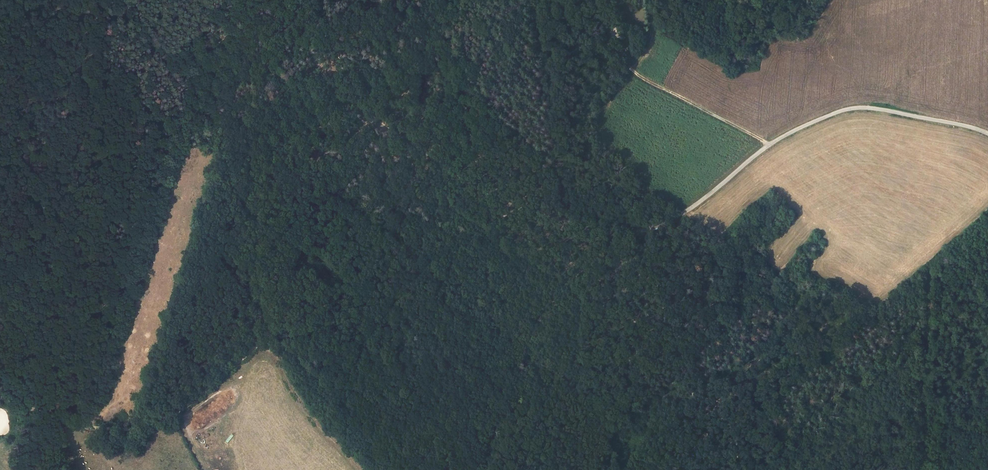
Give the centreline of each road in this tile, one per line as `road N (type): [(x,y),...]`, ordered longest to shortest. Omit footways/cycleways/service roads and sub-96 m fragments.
road 1 (track): [(0,398),(82,424),(132,429),(210,382),(271,331),(261,175),(305,136),(360,109),(333,39),(299,0)]
road 2 (track): [(770,144),(600,49),(541,71),(465,74),(418,148)]
road 3 (unclassified): [(987,134),(847,111),(770,144),(677,218),(611,232)]
road 4 (track): [(749,469),(710,403),(649,330),(583,285),(490,193)]
road 5 (track): [(360,109),(490,193),(611,232)]
road 6 (track): [(922,469),(927,261)]
road 7 (track): [(987,382),(922,463),(907,469)]

